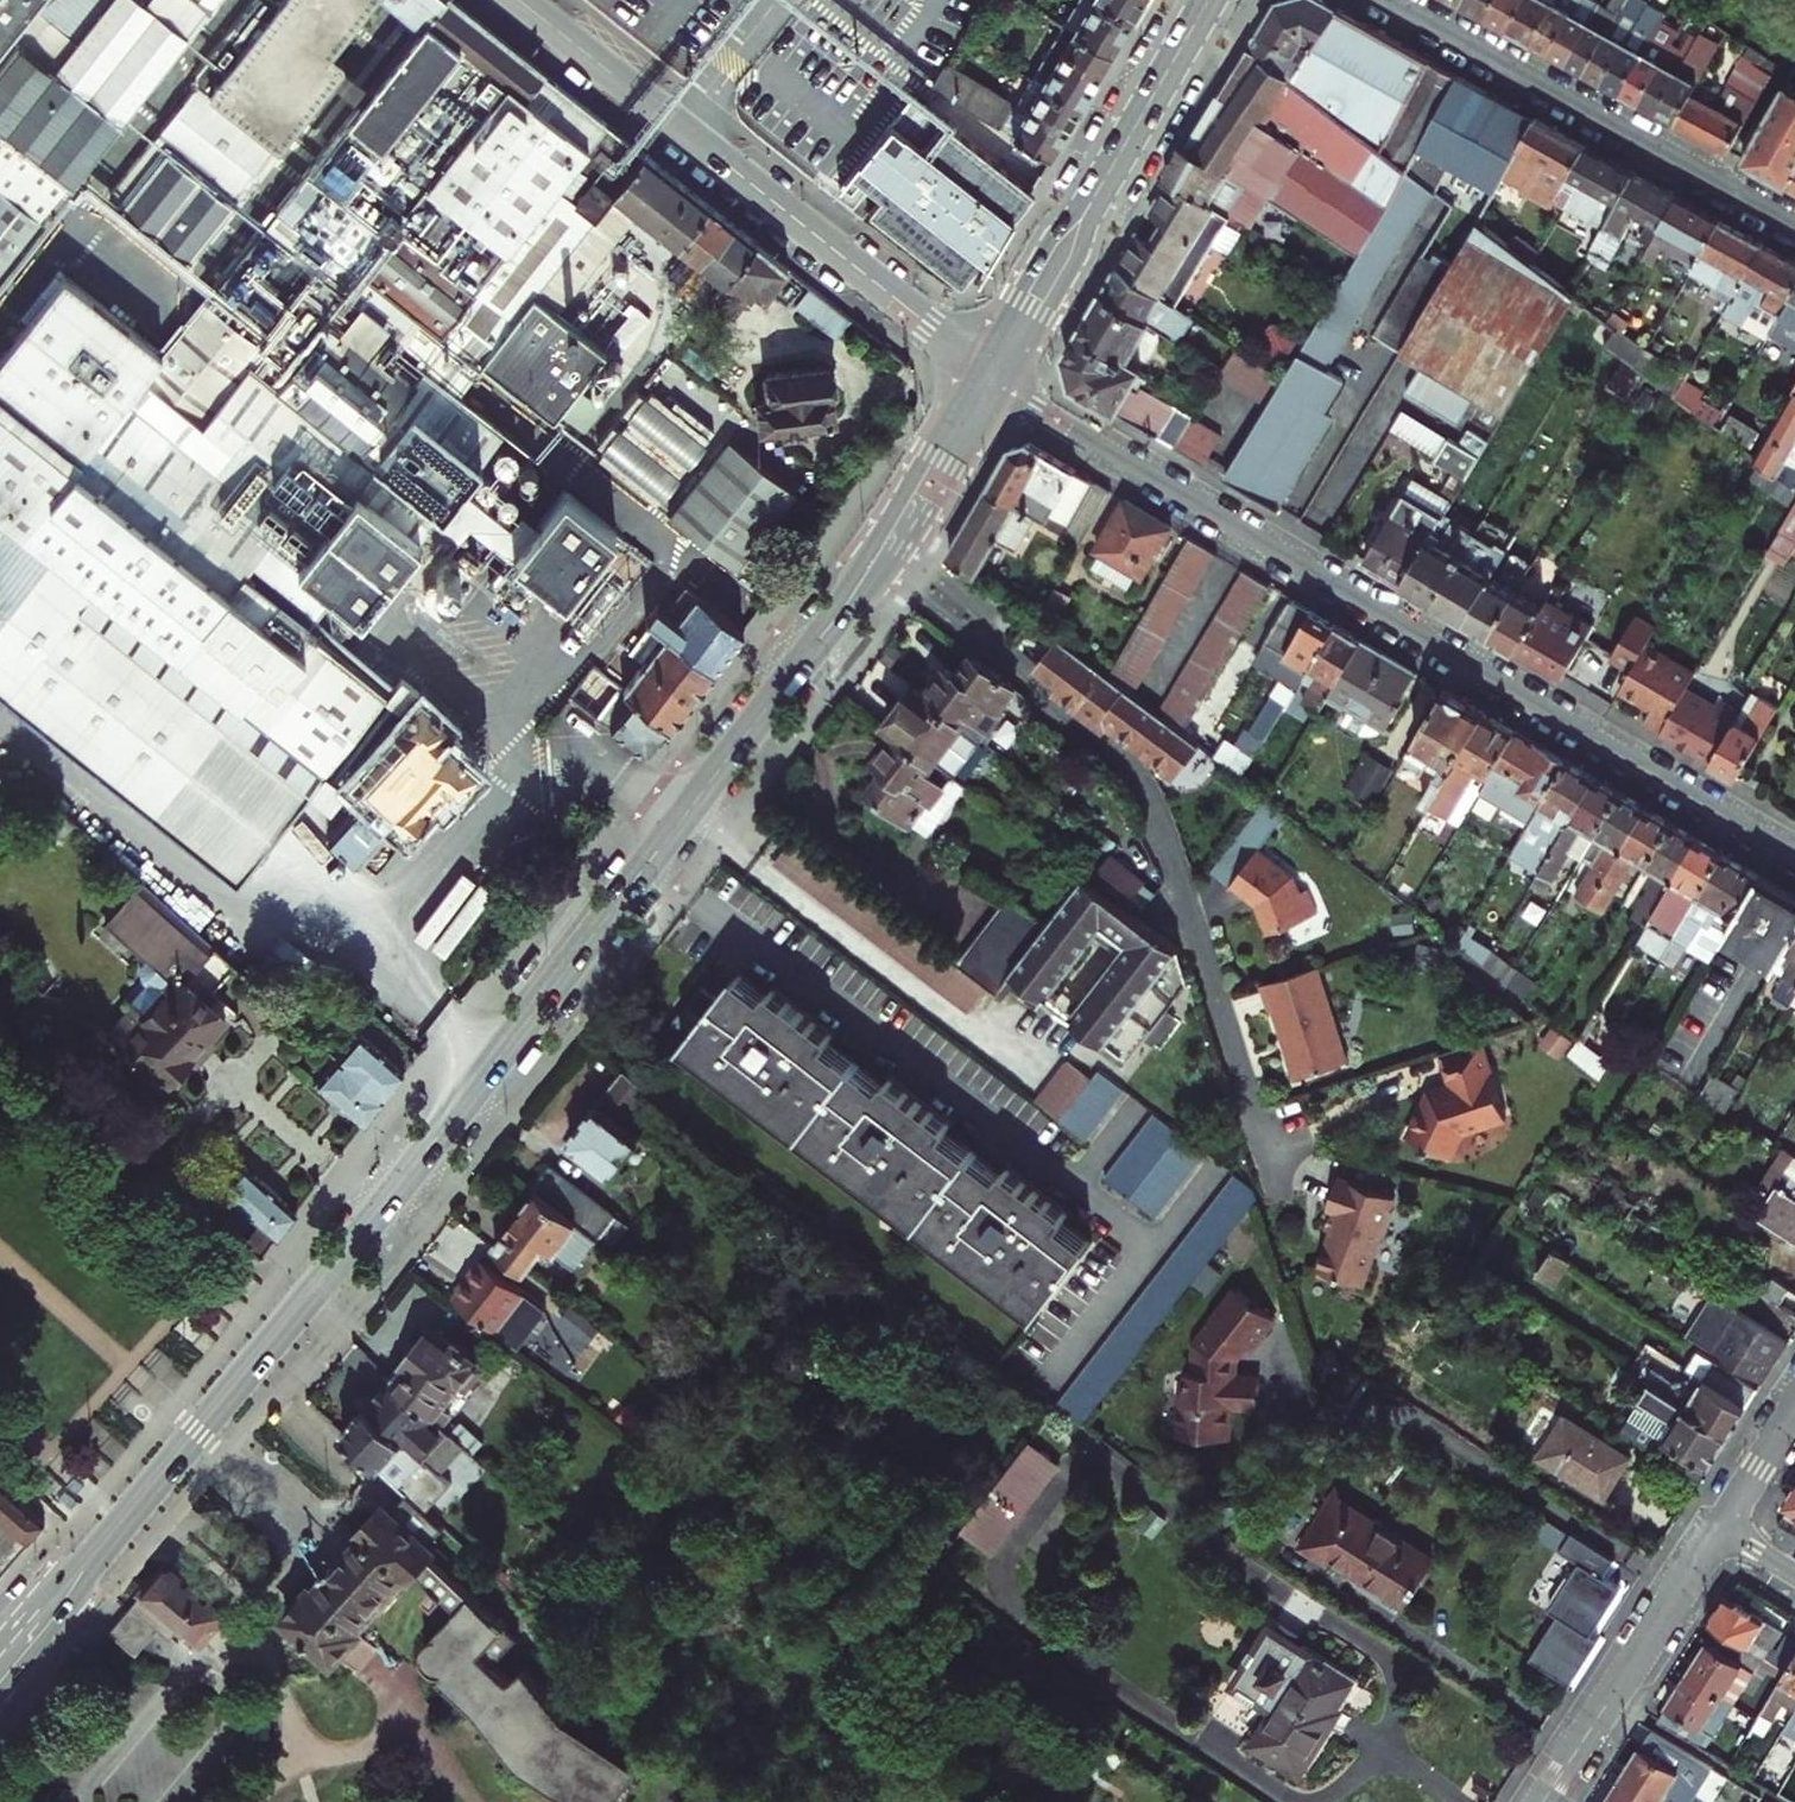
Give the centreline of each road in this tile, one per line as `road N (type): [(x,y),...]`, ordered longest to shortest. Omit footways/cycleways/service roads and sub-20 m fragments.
road 1 (secondary): [(992,377),(883,557),(487,1074),(0,1670)]
road 2 (residential): [(1794,857),(992,377)]
road 3 (residential): [(516,0),(992,377)]
road 4 (residential): [(1392,0),(1794,222)]
road 5 (secondary): [(1208,0),(992,377)]
road 6 (residential): [(1544,1801),(1724,1528)]
road 7 (residential): [(1724,1528),(1794,1415)]

